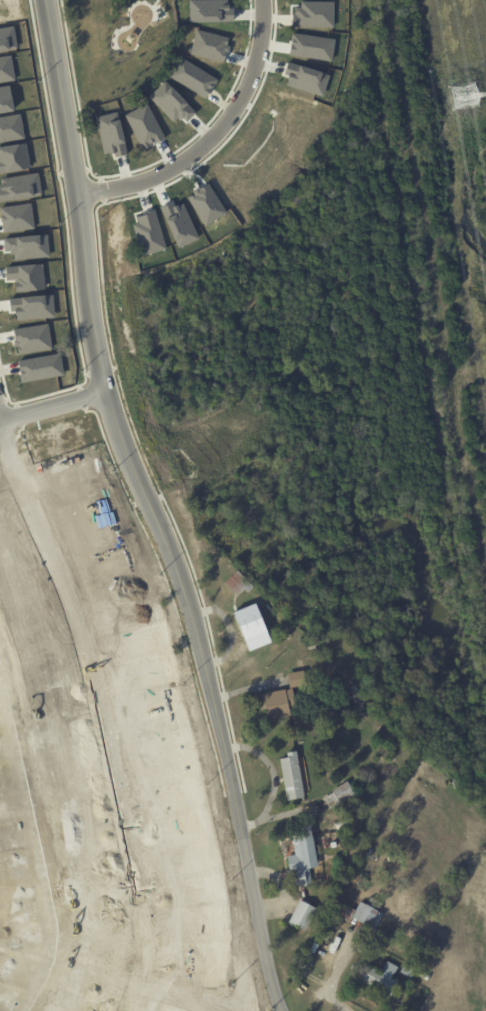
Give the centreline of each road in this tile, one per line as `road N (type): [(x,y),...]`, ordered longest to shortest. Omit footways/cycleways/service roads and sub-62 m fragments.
road 1 (tertiary): [(252,942),(249,871),(216,697),(172,547),(105,391),(86,187),(55,0)]
road 2 (residential): [(271,0),(264,55),(247,98),(222,130),(141,180),(86,187)]

